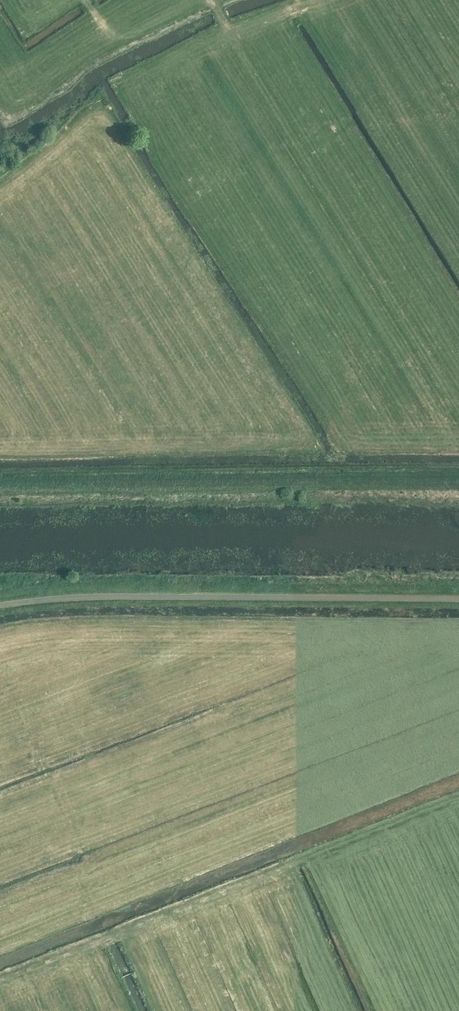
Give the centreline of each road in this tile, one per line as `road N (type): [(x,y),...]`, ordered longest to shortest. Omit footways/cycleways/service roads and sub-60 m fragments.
road 1 (unclassified): [(0,606),(105,599),(458,600)]

